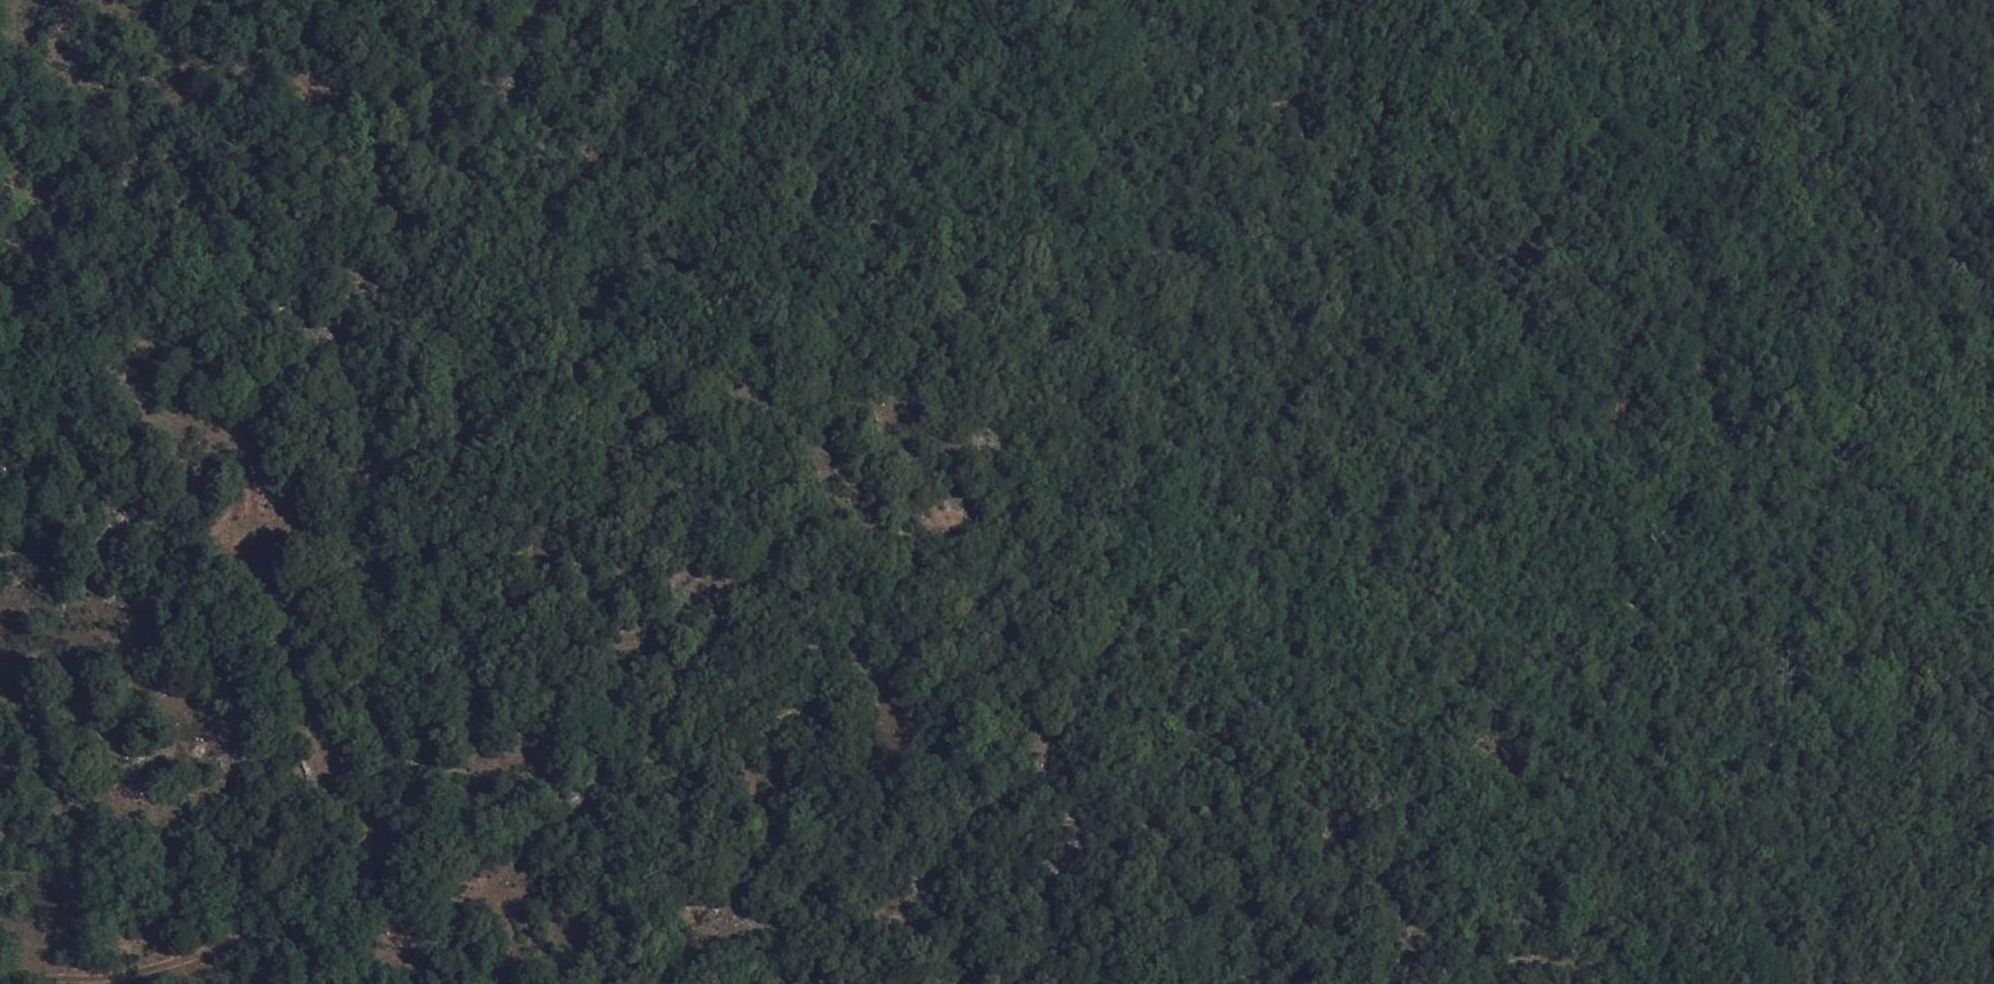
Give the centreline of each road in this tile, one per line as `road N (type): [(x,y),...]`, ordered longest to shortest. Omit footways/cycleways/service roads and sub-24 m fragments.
road 1 (track): [(54,983),(143,972),(236,936),(324,935),(464,983)]

